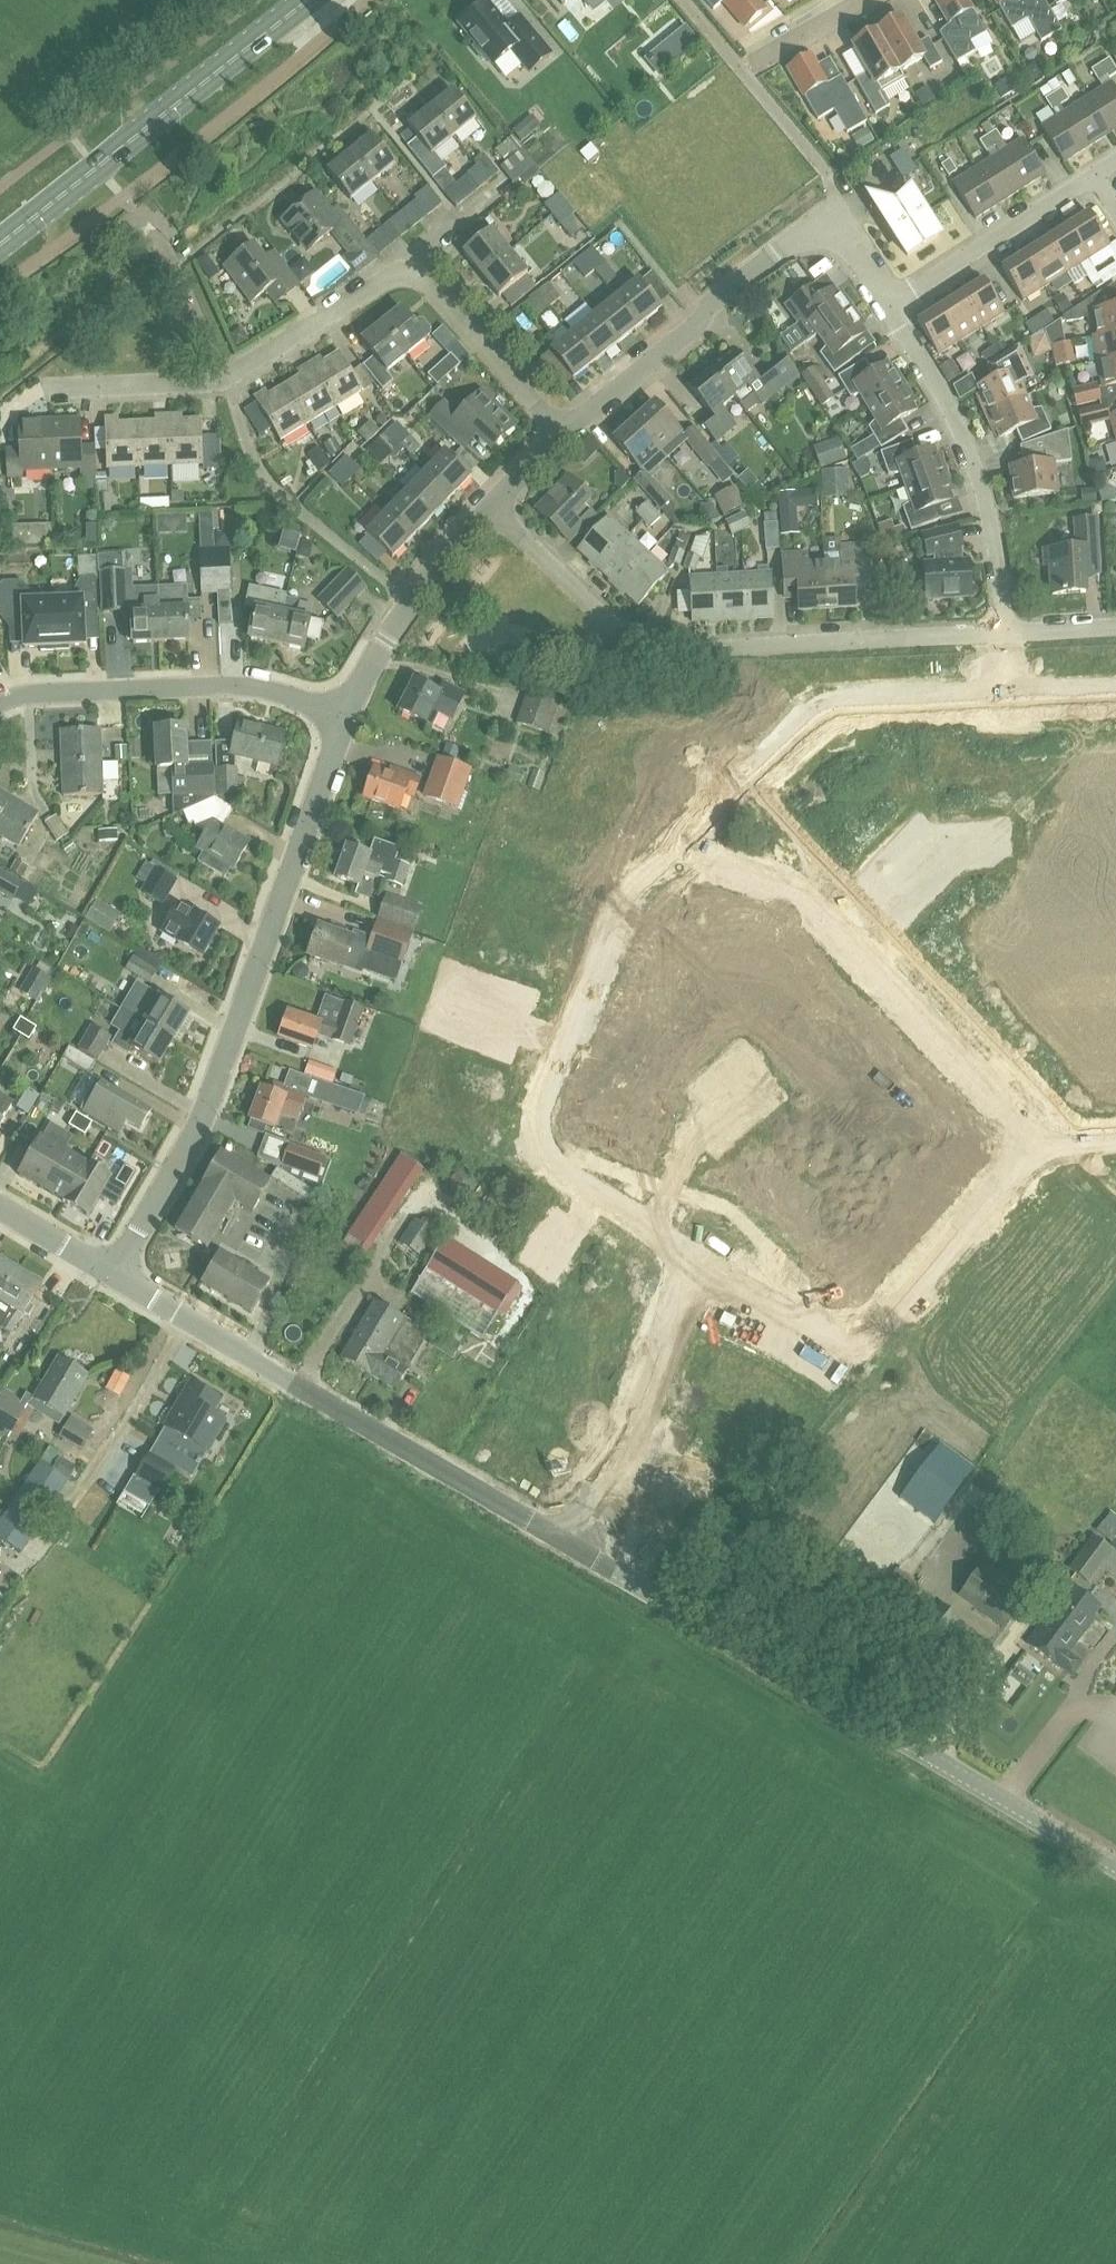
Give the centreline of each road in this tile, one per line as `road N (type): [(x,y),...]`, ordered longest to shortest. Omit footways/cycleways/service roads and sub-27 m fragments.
road 1 (tertiary): [(1115,1866),(559,1538)]
road 2 (residential): [(564,433),(420,279),(398,277),(227,379),(44,391)]
road 3 (residential): [(113,1274),(206,1110),(349,716)]
road 4 (residential): [(687,829),(607,901),(516,1149),(709,1265)]
road 5 (residential): [(491,505),(625,636),(652,646),(1007,633)]
road 6 (tertiary): [(559,1538),(113,1274)]
road 7 (residential): [(709,1265),(844,1360),(1050,1139)]
road 8 (residential): [(889,303),(852,244),(836,231),(813,231),(713,300),(698,324),(564,433)]
road 9 (secondary): [(0,245),(309,0)]
road 10 (residential): [(687,829),(837,698),(1009,689)]
road 11 (residential): [(0,703),(55,691),(244,684),(349,716)]
road 12 (residential): [(1007,633),(985,495),(961,432),(889,303)]
road 13 (residential): [(559,1538),(631,1444),(709,1265)]
road 14 (residential): [(1050,1139),(840,921)]
road 15 (residential): [(349,716),(384,640),(491,505)]
road 16 (residential): [(889,303),(1089,177)]
road 17 (residential): [(840,921),(780,856),(687,829)]
road 18 (residential): [(840,921),(927,839),(988,839)]
road 19 (residential): [(744,74),(868,0)]
road 20 (tertiary): [(113,1274),(0,1207)]

